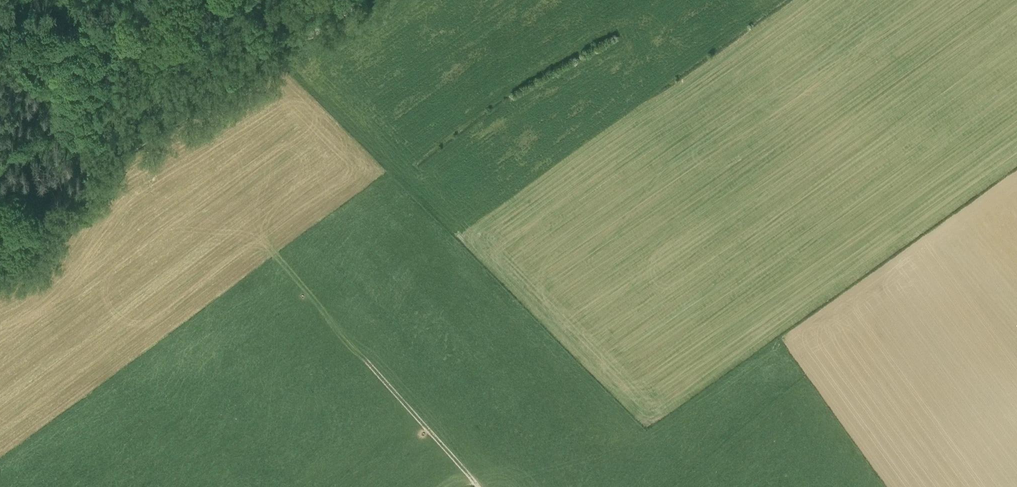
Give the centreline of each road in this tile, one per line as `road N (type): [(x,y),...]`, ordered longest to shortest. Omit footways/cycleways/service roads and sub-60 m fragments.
road 1 (track): [(478,486),(366,360)]

